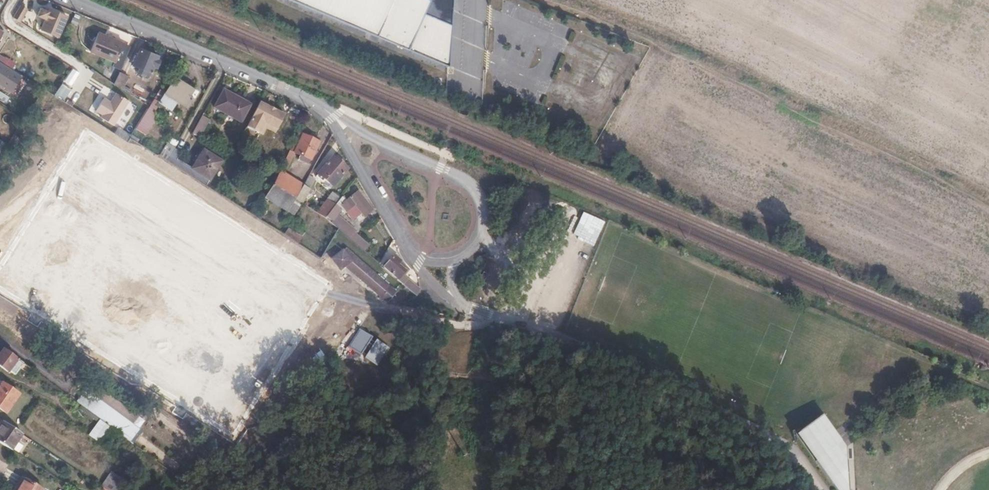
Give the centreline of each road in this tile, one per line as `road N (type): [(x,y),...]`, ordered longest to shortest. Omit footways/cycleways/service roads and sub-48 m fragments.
road 1 (residential): [(69,0),(324,107)]
road 2 (residential): [(452,263),(475,248),(484,224),(478,195),(324,107)]
road 3 (residential): [(324,107),(418,260)]

